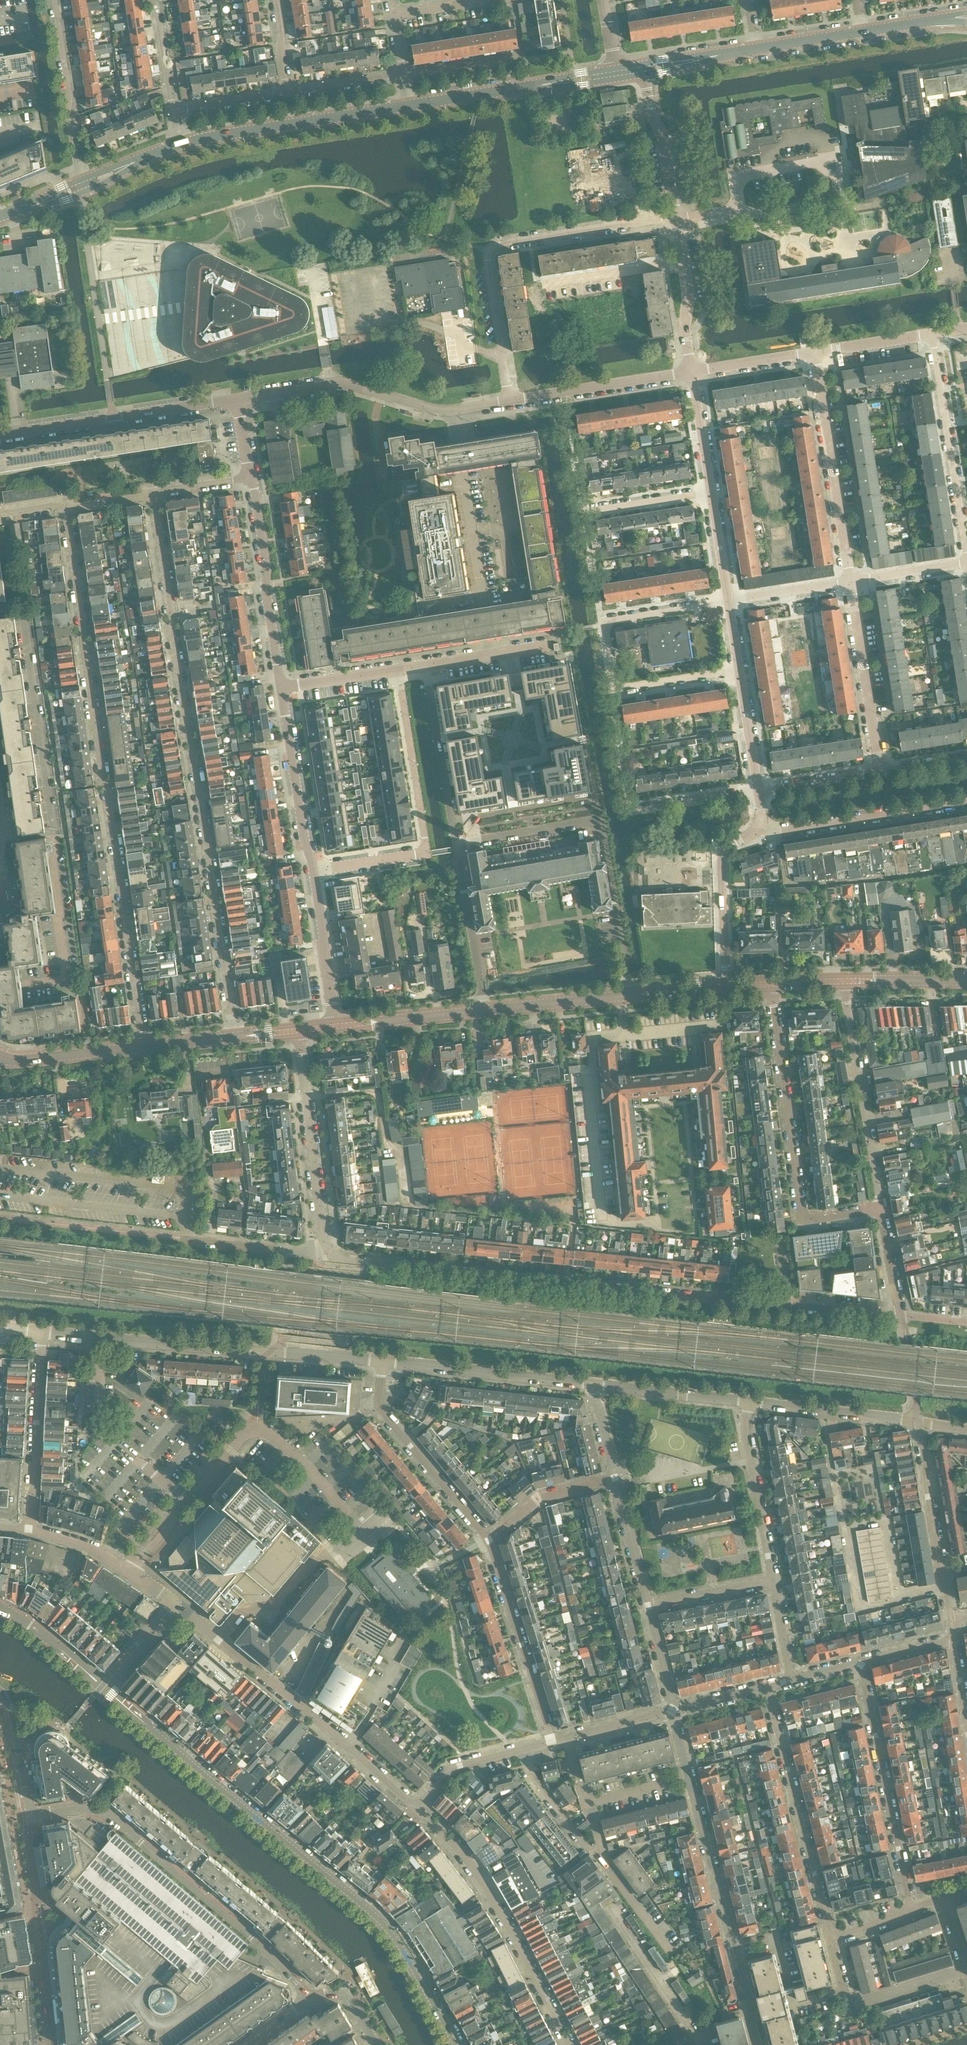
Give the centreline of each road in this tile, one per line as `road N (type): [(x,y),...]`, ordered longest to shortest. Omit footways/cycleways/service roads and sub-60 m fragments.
road 1 (residential): [(901,1316),(335,1257),(324,1244)]
road 2 (residential): [(235,1039),(156,493)]
road 3 (residential): [(145,1049),(67,506)]
road 4 (secondary): [(458,2044),(381,1920),(102,1687)]
road 5 (residential): [(0,1695),(11,1712),(29,1813),(110,1816),(308,1999)]
road 6 (tertiary): [(336,1027),(727,988)]
road 7 (residential): [(679,219),(487,251),(510,401)]
road 8 (residential): [(759,2044),(677,1710)]
road 9 (residential): [(42,1332),(382,1364)]
road 10 (residential): [(728,601),(600,623),(611,691),(739,672)]
road 11 (residential): [(422,1808),(174,1602)]
road 12 (residential): [(771,984),(802,1215),(880,1210)]
road 13 (residential): [(398,670),(427,853),(313,870)]
road 14 (residential): [(571,2044),(476,1869),(422,1808)]
road 15 (residential): [(238,400),(346,384),(451,411),(510,401)]
road 16 (residential): [(834,1937),(770,1687)]
road 17 (residential): [(860,1663),(912,1909)]
road 18 (residential): [(0,437),(238,400)]
road 19 (residential): [(852,581),(815,353)]
road 20 (residential): [(880,1210),(845,982)]
road 21 (secondary): [(181,145),(405,108)]
road 22 (residential): [(679,219),(734,209),(740,177),(827,160),(839,164),(845,199)]
road 23 (residential): [(283,689),(250,475)]
road 24 (secondary): [(405,108),(618,71)]
road 25 (residential): [(488,1540),(381,1408),(382,1364)]
road 26 (residential): [(324,1244),(296,1032)]
road 27 (residential): [(488,1540),(550,1743)]
road 28 (residential): [(382,1364),(592,1385)]
road 29 (residential): [(762,827),(778,831),(966,801)]
road 30 (residential): [(934,334),(966,537)]
road 31 (residential): [(30,1531),(42,1332)]
road 32 (residential): [(882,771),(852,581)]
road 33 (residential): [(776,1586),(742,1401)]
road 34 (residential): [(55,0),(80,186)]
road 35 (residential): [(727,988),(721,847),(762,827)]
road 36 (residential): [(510,401),(692,372)]
road 37 (residential): [(313,870),(283,689)]
road 38 (residential): [(742,1401),(918,1424)]
road 39 (residential): [(174,1602),(86,1545),(30,1531)]
road 40 (residential): [(336,1027),(313,870)]
road 41 (residential): [(679,219),(667,138),(651,106),(645,67)]
road 42 (residential): [(945,1576),(918,1424)]
road 43 (residential): [(398,670),(548,645)]
road 44 (residential): [(592,1385),(742,1401)]
road 45 (tertiary): [(0,1059),(145,1049)]
road 46 (residential): [(488,1540),(545,1498),(615,1479)]
road 47 (residential): [(546,284),(687,263)]
road 48 (residential): [(324,1244),(186,1239)]
road 49 (residential): [(601,1860),(514,1753)]
road 50 (residential): [(653,1607),(615,1479)]
road 51 (residential): [(758,791),(631,811)]
road 52 (secondary): [(102,1687),(0,1609)]
road 53 (residential): [(585,513),(711,493)]
road 54 (residential): [(882,771),(758,791)]
road 55 (residential): [(728,601),(852,581)]
road 56 (residential): [(653,1607),(776,1586)]
road 57 (residential): [(692,372),(815,353)]
road 58 (residential): [(524,56),(402,76)]
road 59 (residential): [(711,493),(692,372)]
road 60 (tertiary): [(845,982),(966,981)]
road 61 (residential): [(815,353),(934,334)]
road 62 (residential): [(758,791),(739,672)]

